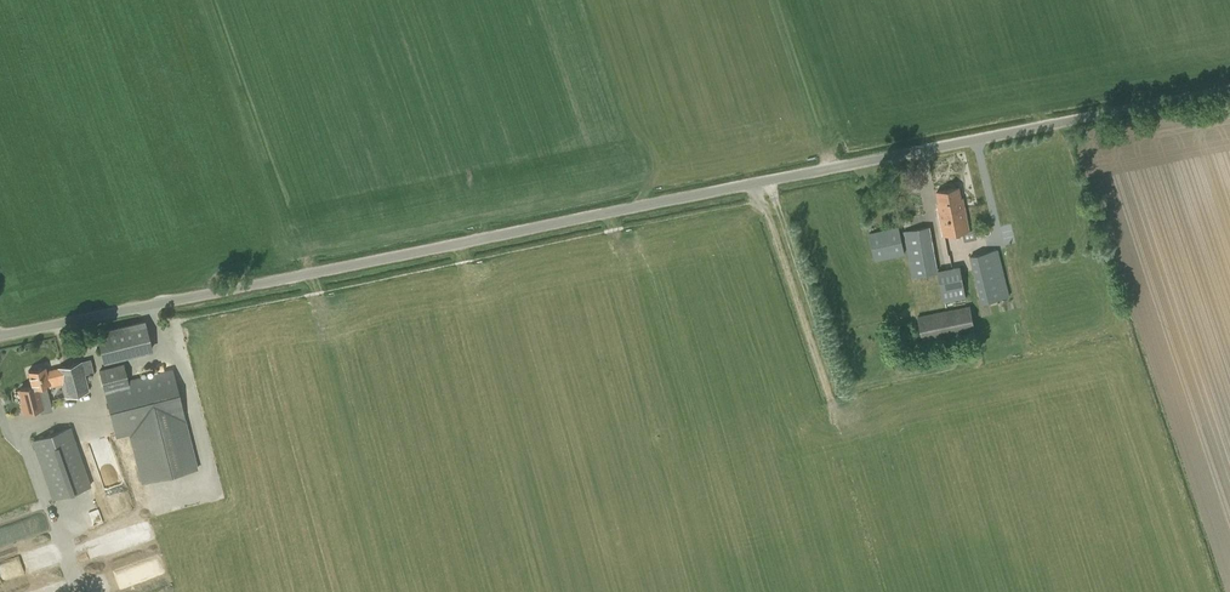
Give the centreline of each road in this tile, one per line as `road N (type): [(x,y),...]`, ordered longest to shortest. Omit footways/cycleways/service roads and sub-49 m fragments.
road 1 (unclassified): [(0,336),(1229,91)]

